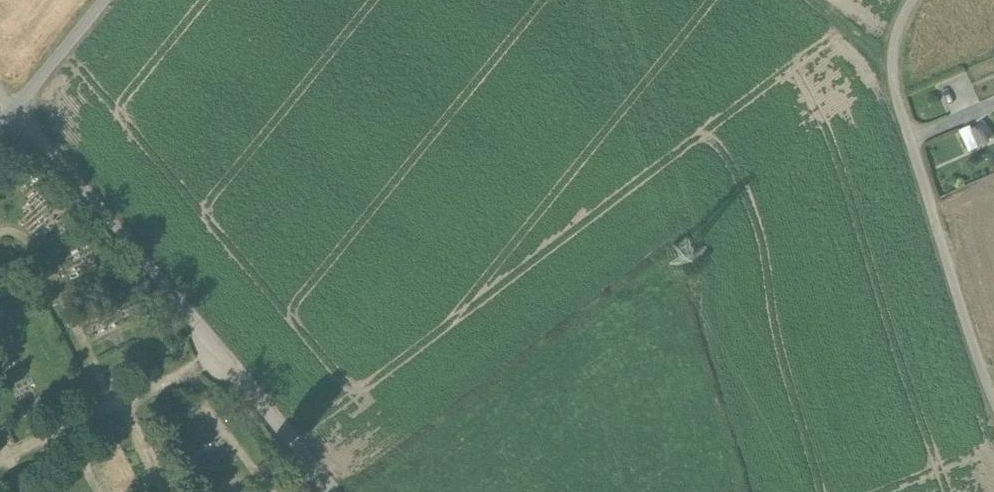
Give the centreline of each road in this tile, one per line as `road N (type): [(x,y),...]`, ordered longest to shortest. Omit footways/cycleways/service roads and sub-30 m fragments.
road 1 (residential): [(331,491),(0,84)]
road 2 (residential): [(993,385),(894,76),(893,35),(909,0)]
road 3 (track): [(105,0),(0,127)]

